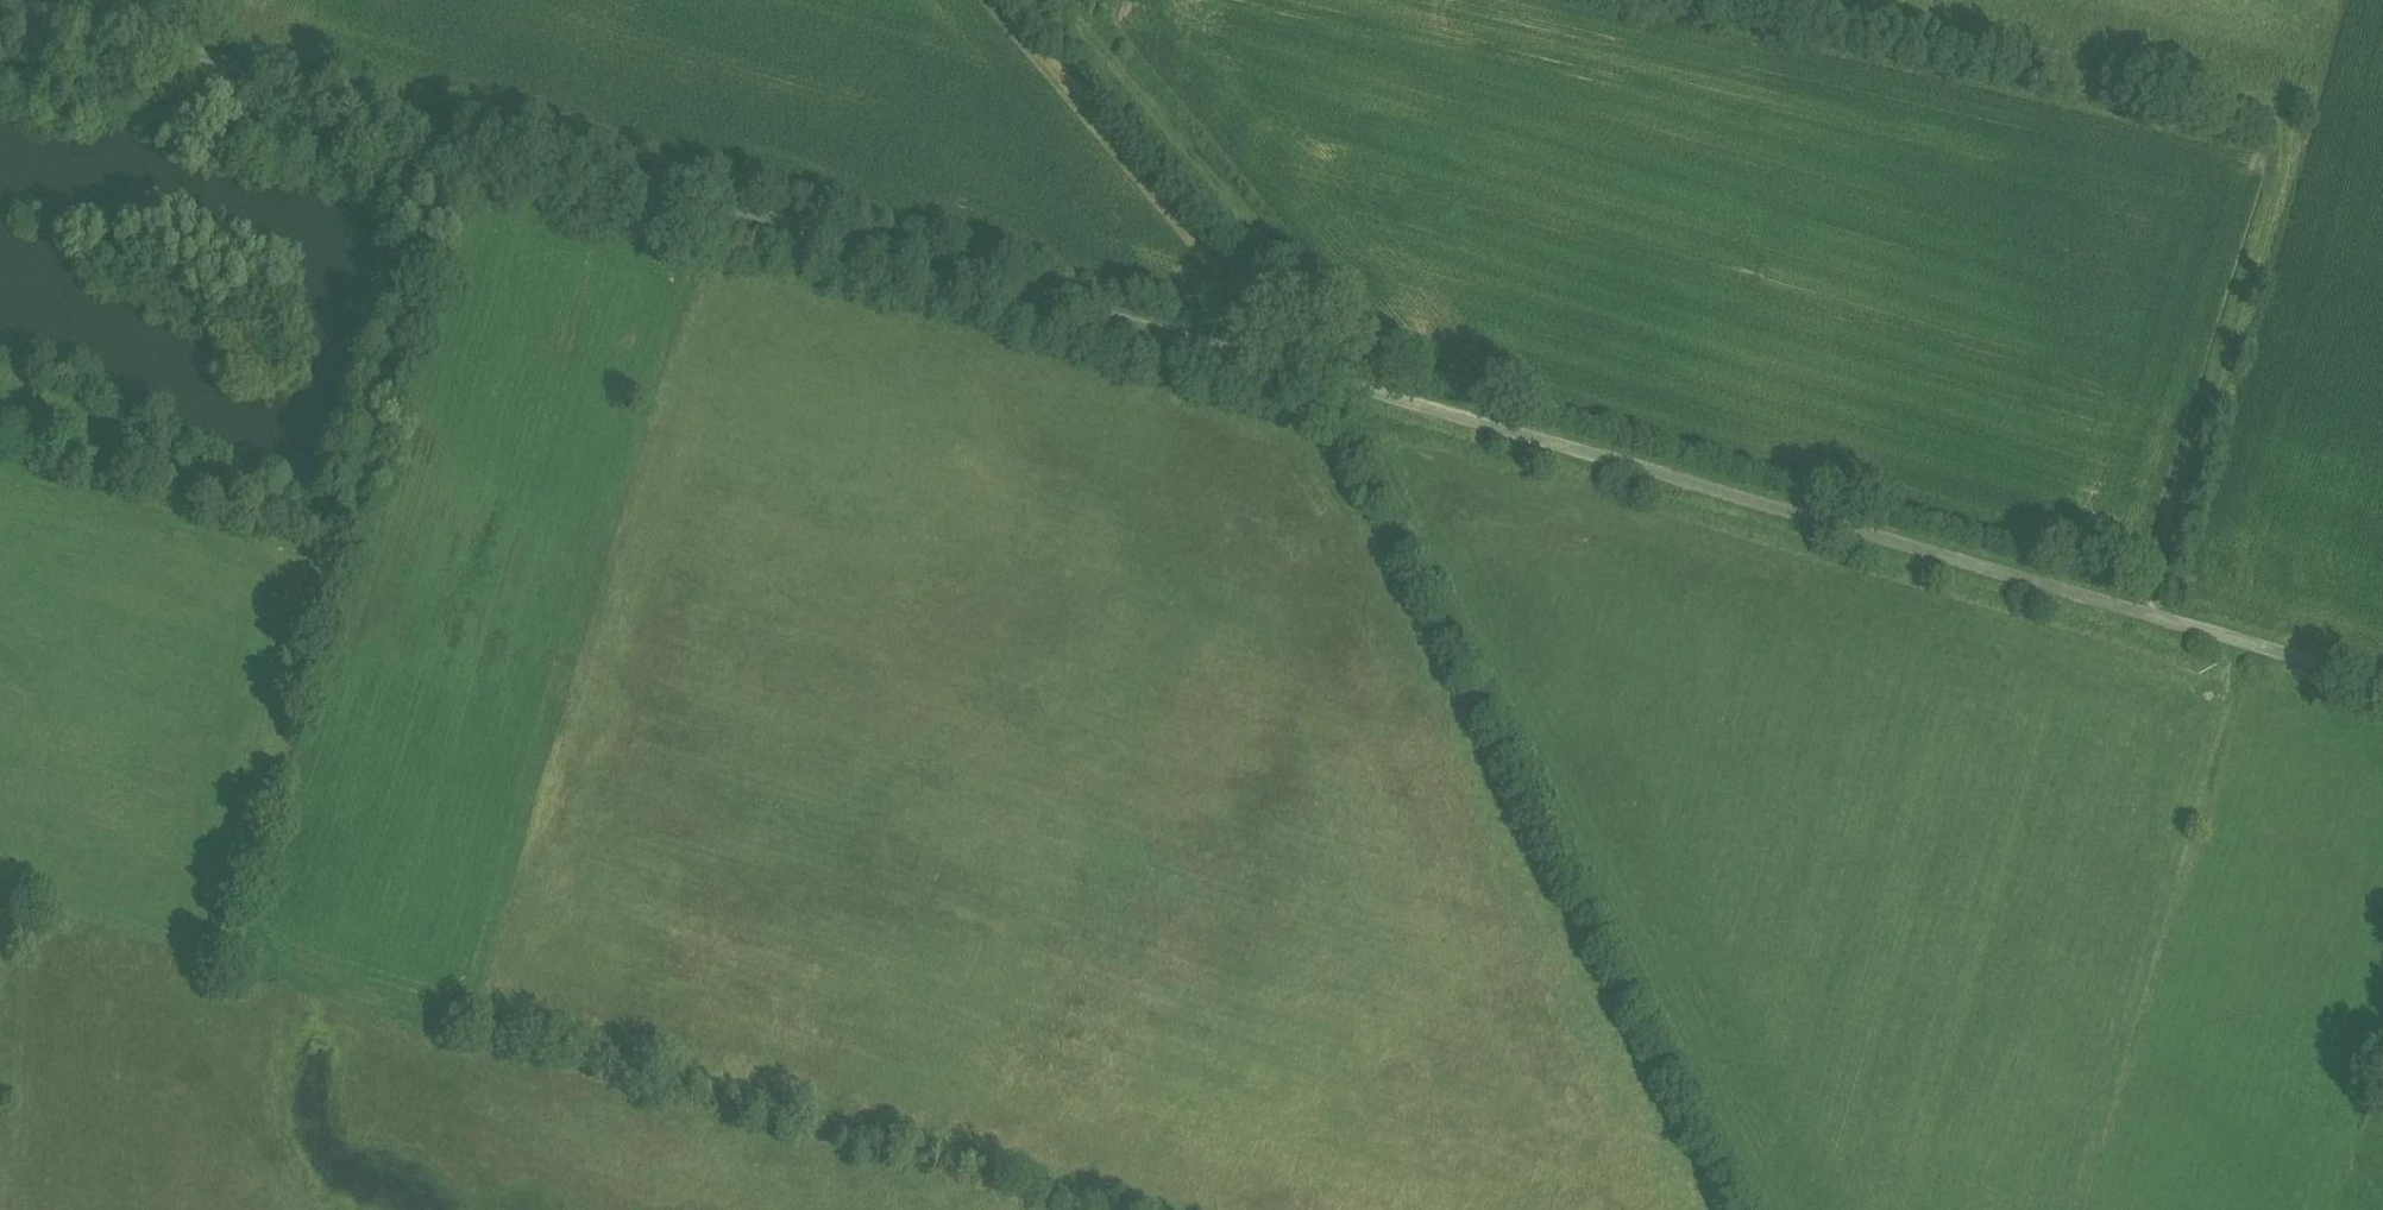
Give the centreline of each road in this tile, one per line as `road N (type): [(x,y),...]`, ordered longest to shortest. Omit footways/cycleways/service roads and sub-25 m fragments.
road 1 (track): [(30,0),(2382,678)]

